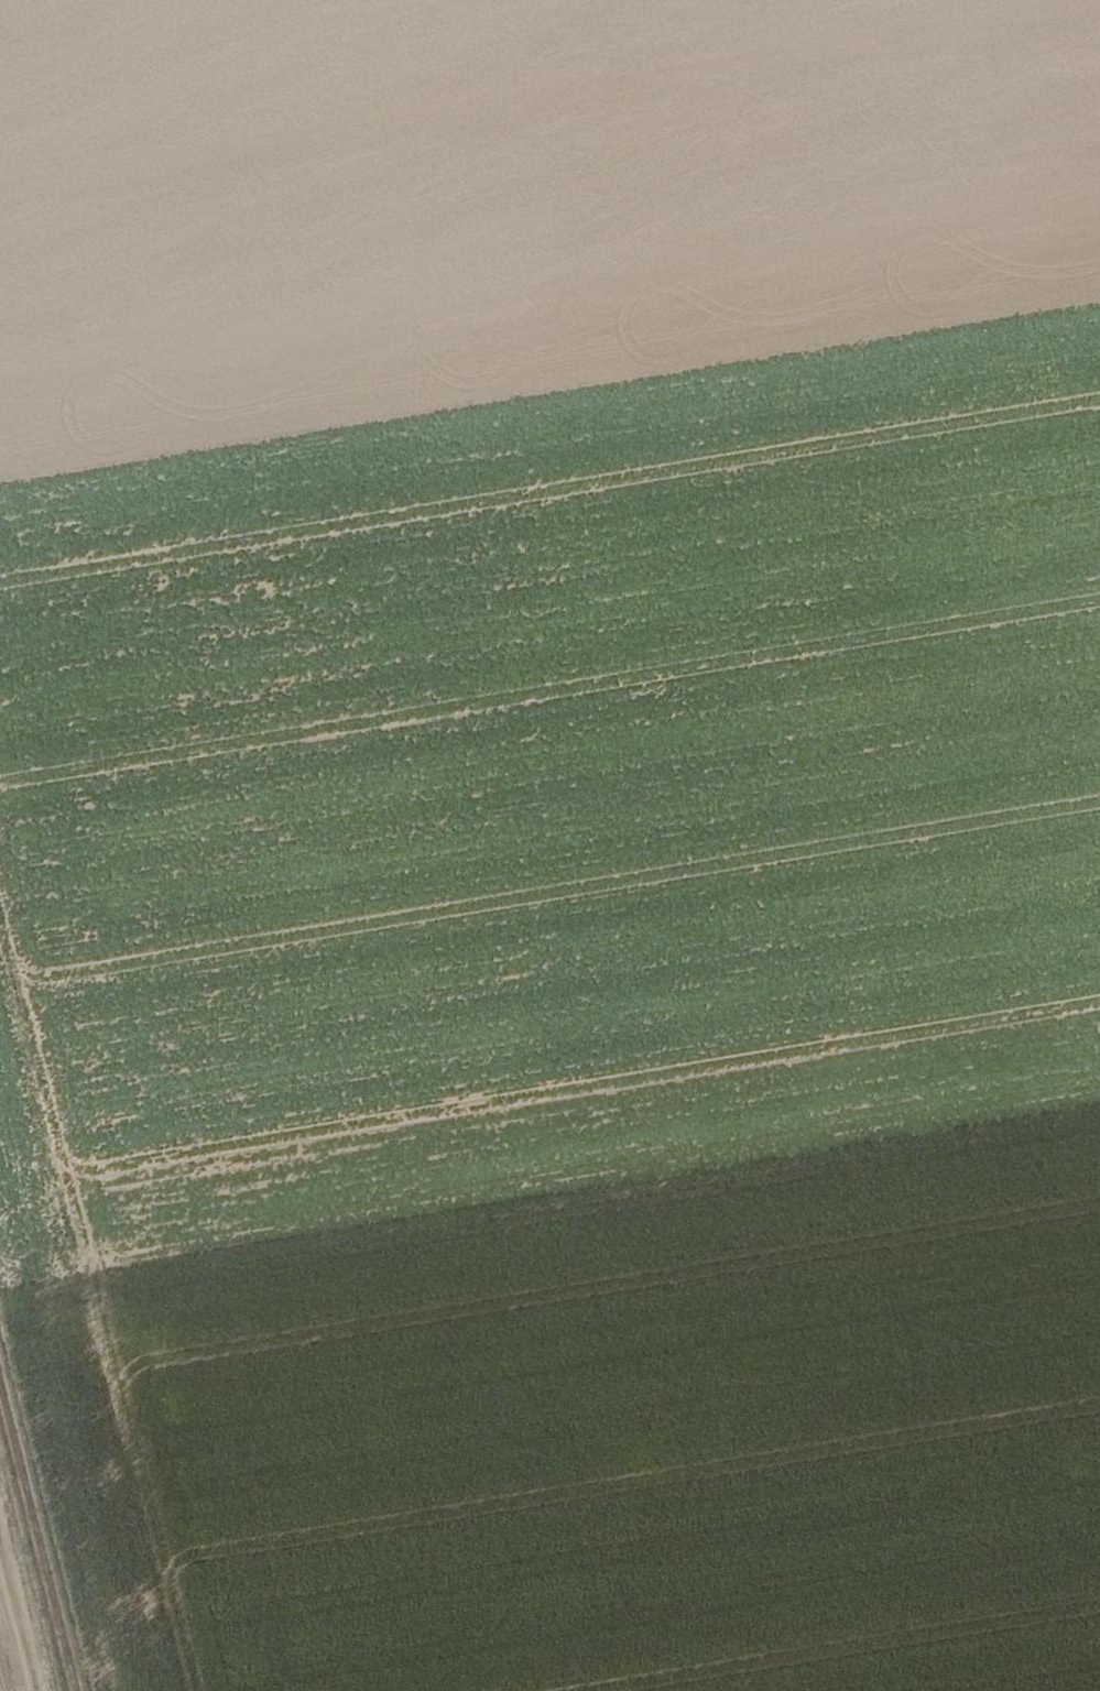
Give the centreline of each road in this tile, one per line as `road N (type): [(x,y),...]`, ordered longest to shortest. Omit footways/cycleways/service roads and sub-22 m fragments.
road 1 (track): [(0,1312),(96,1690)]

